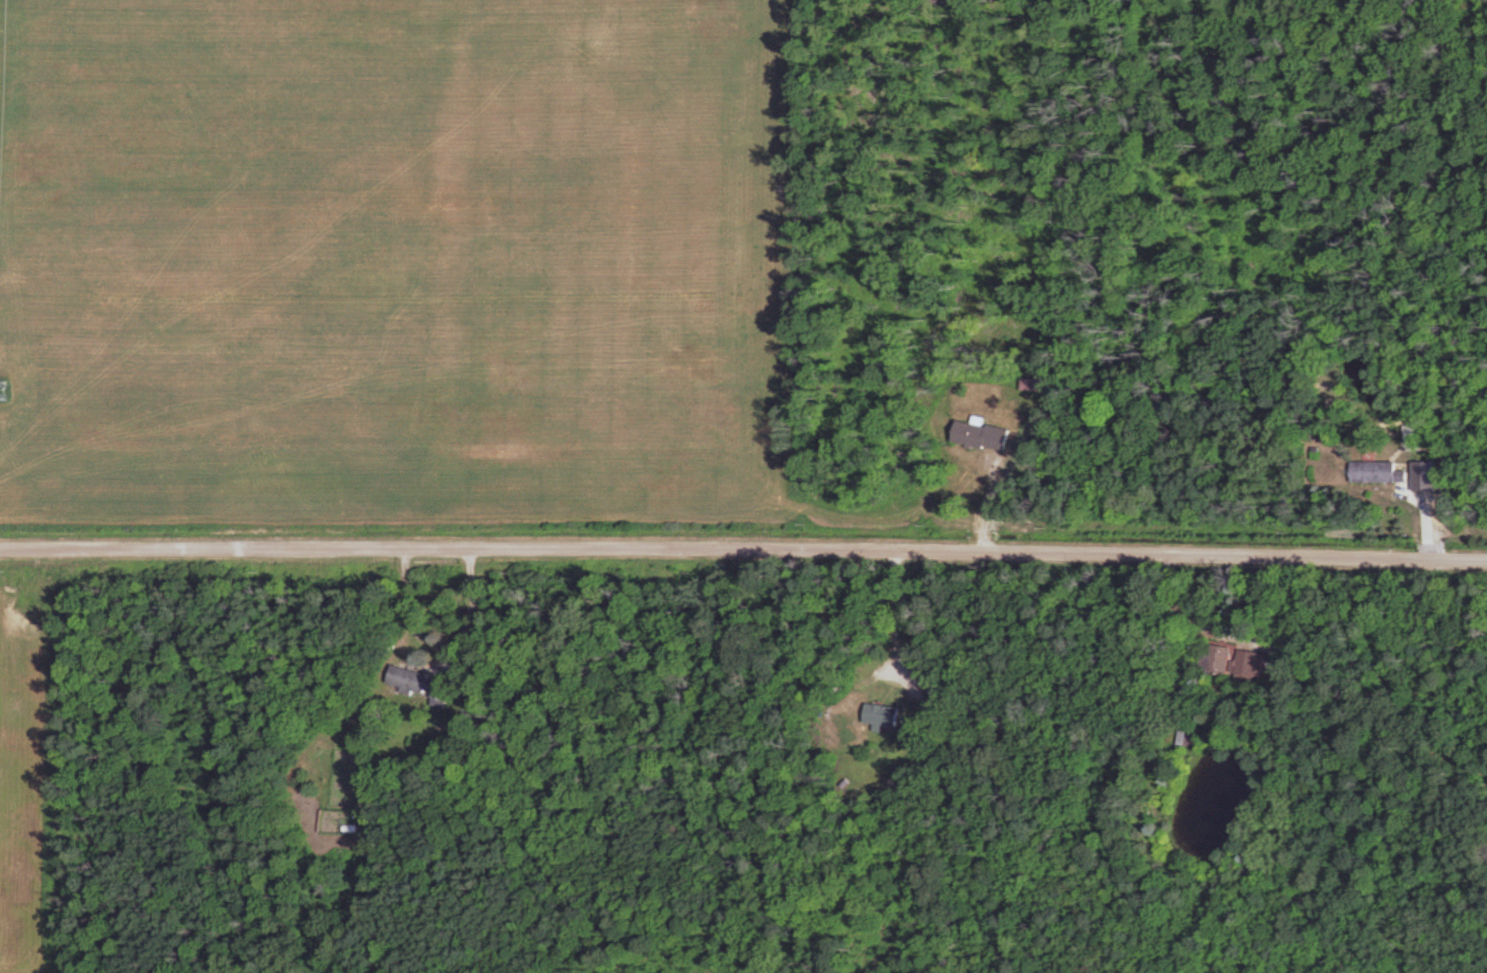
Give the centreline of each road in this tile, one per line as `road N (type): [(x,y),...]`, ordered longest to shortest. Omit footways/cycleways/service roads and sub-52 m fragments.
road 1 (residential): [(1486,560),(1018,549),(0,550)]

